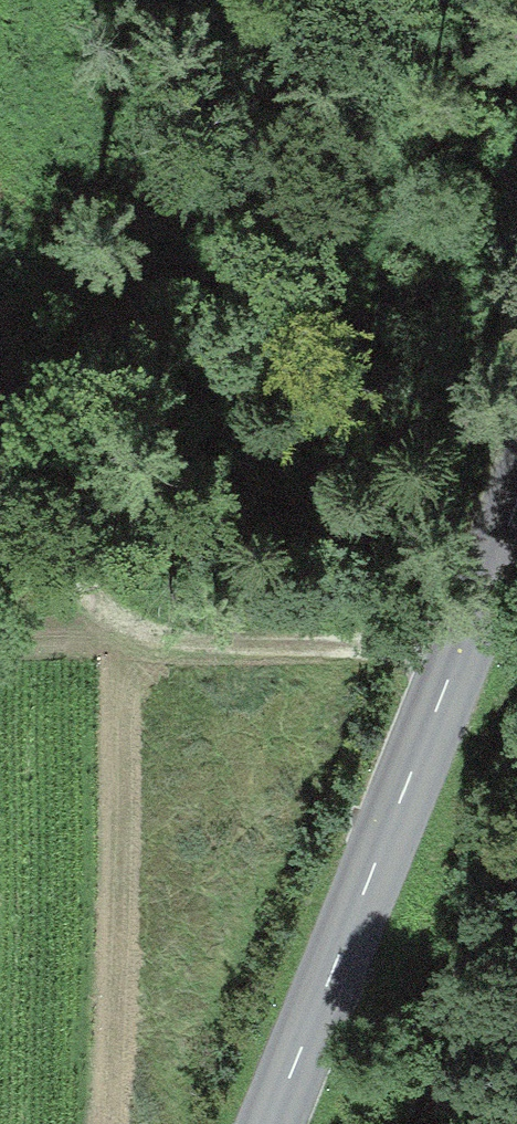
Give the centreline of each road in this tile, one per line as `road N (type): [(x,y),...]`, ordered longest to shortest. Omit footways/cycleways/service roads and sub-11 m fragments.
road 1 (track): [(0,259),(93,543),(458,646)]
road 2 (tertiary): [(516,496),(271,1123)]

